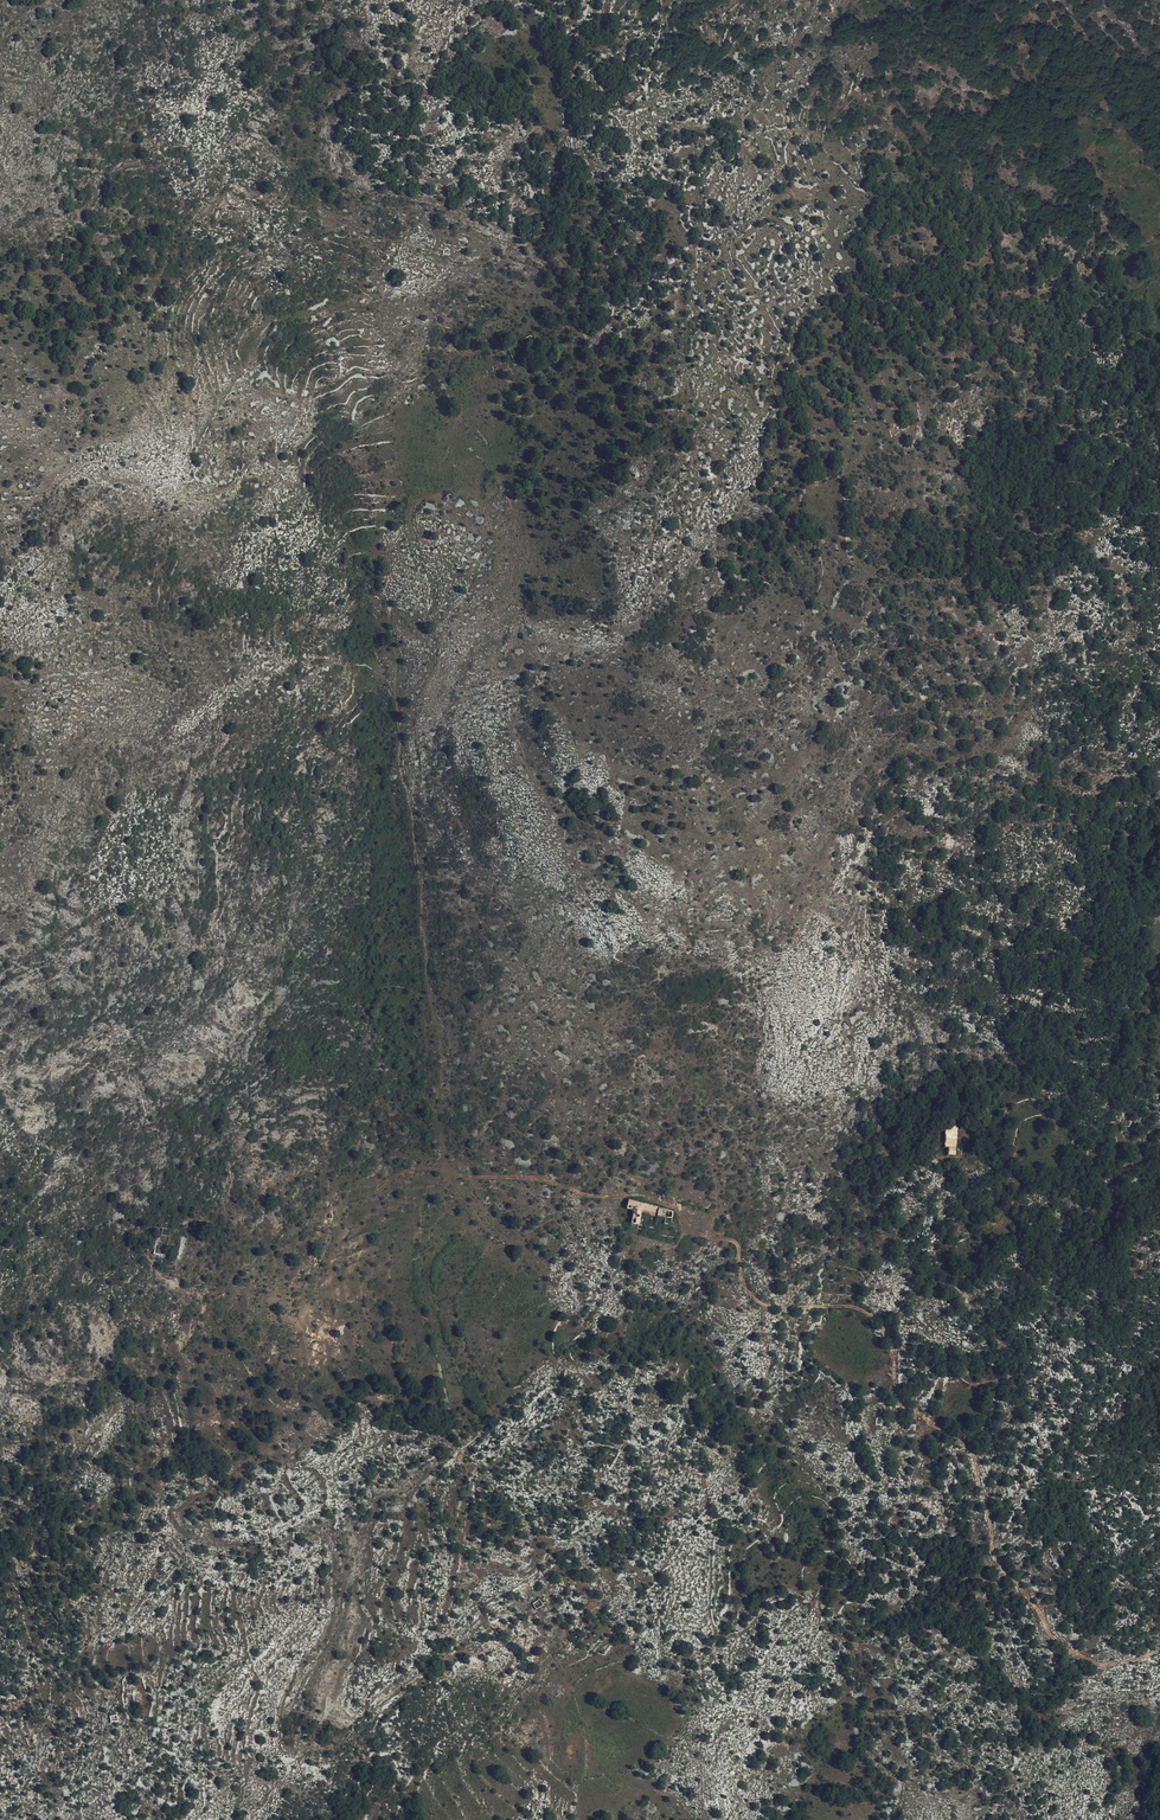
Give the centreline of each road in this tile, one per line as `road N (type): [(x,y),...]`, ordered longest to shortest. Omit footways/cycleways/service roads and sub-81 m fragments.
road 1 (track): [(330,1323),(326,1294),(344,1204),(408,1170),(534,1177),(584,1194),(636,1194),(674,1208),(692,1231),(734,1239),(747,1292),(762,1305),(859,1309),(879,1324),(926,1416),(965,1448),(994,1556),(1052,1637),(1103,1665),(1159,1651)]

